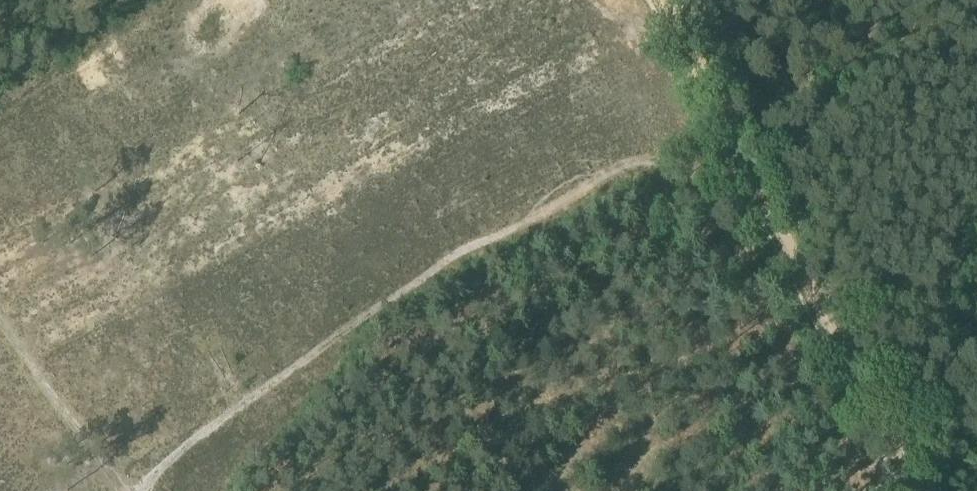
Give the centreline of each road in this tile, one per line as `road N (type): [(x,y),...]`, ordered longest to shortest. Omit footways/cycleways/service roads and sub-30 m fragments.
road 1 (track): [(724,136),(464,251),(200,431),(137,490)]
road 2 (track): [(905,490),(658,0)]
road 3 (track): [(752,186),(967,0)]
road 4 (track): [(124,490),(0,320)]

